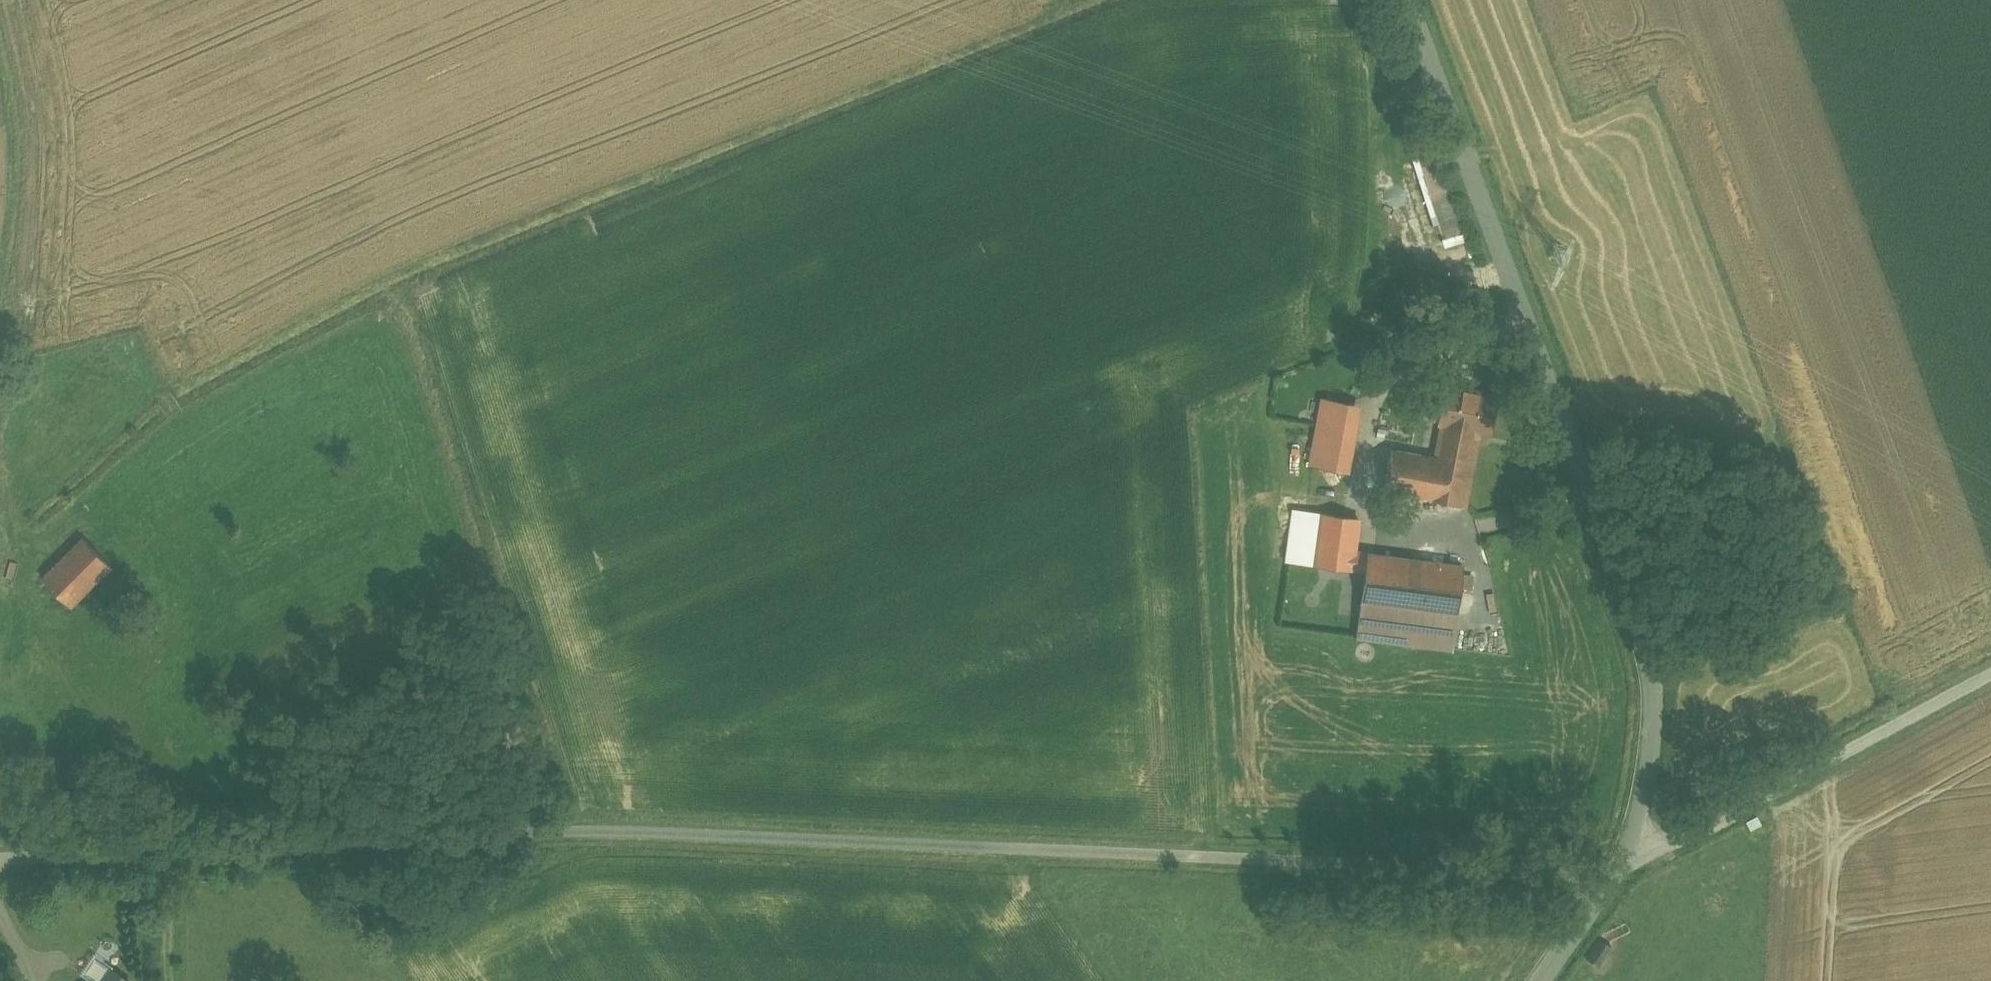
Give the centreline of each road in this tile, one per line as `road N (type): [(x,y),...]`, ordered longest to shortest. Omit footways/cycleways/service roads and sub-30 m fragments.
road 1 (unclassified): [(0,861),(574,831),(1617,870)]
road 2 (unclassified): [(1413,0),(1647,639),(1660,739),(1617,870)]
road 3 (unclassified): [(1617,870),(1990,670)]
road 4 (unclassified): [(1617,870),(1543,980)]

